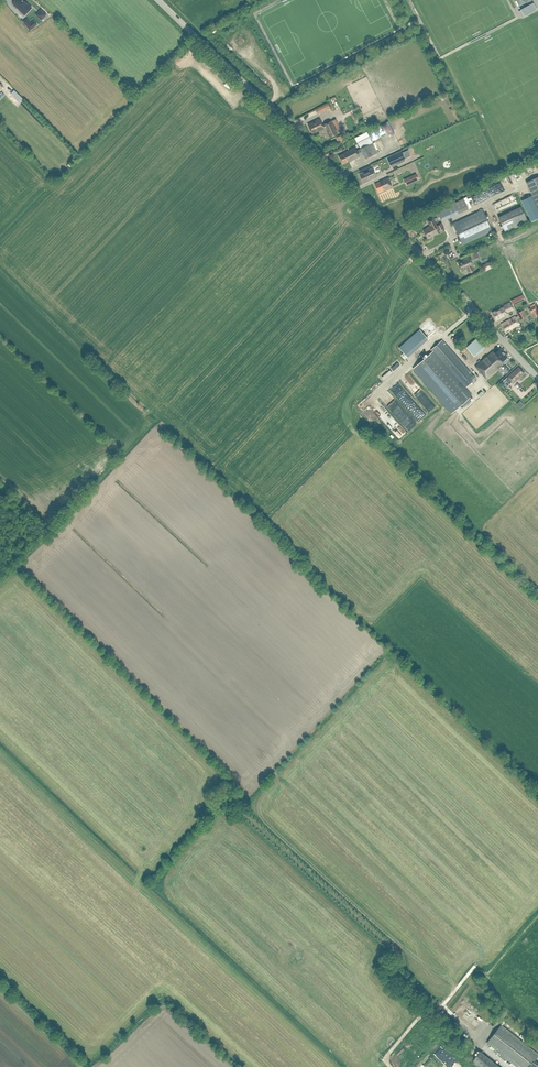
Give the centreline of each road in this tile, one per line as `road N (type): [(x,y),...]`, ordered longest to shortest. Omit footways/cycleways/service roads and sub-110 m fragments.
road 1 (unclassified): [(537,379),(158,0)]

